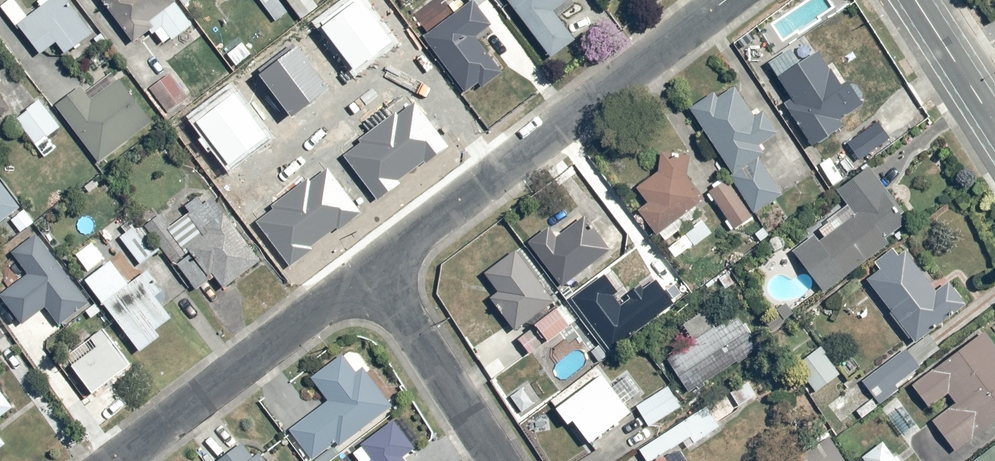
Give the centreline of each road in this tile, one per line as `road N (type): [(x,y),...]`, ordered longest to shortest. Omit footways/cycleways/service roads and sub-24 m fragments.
road 1 (residential): [(354,255),(720,0)]
road 2 (residential): [(78,460),(354,255)]
road 3 (residential): [(487,460),(354,255)]
road 4 (secondary): [(916,0),(994,124)]

